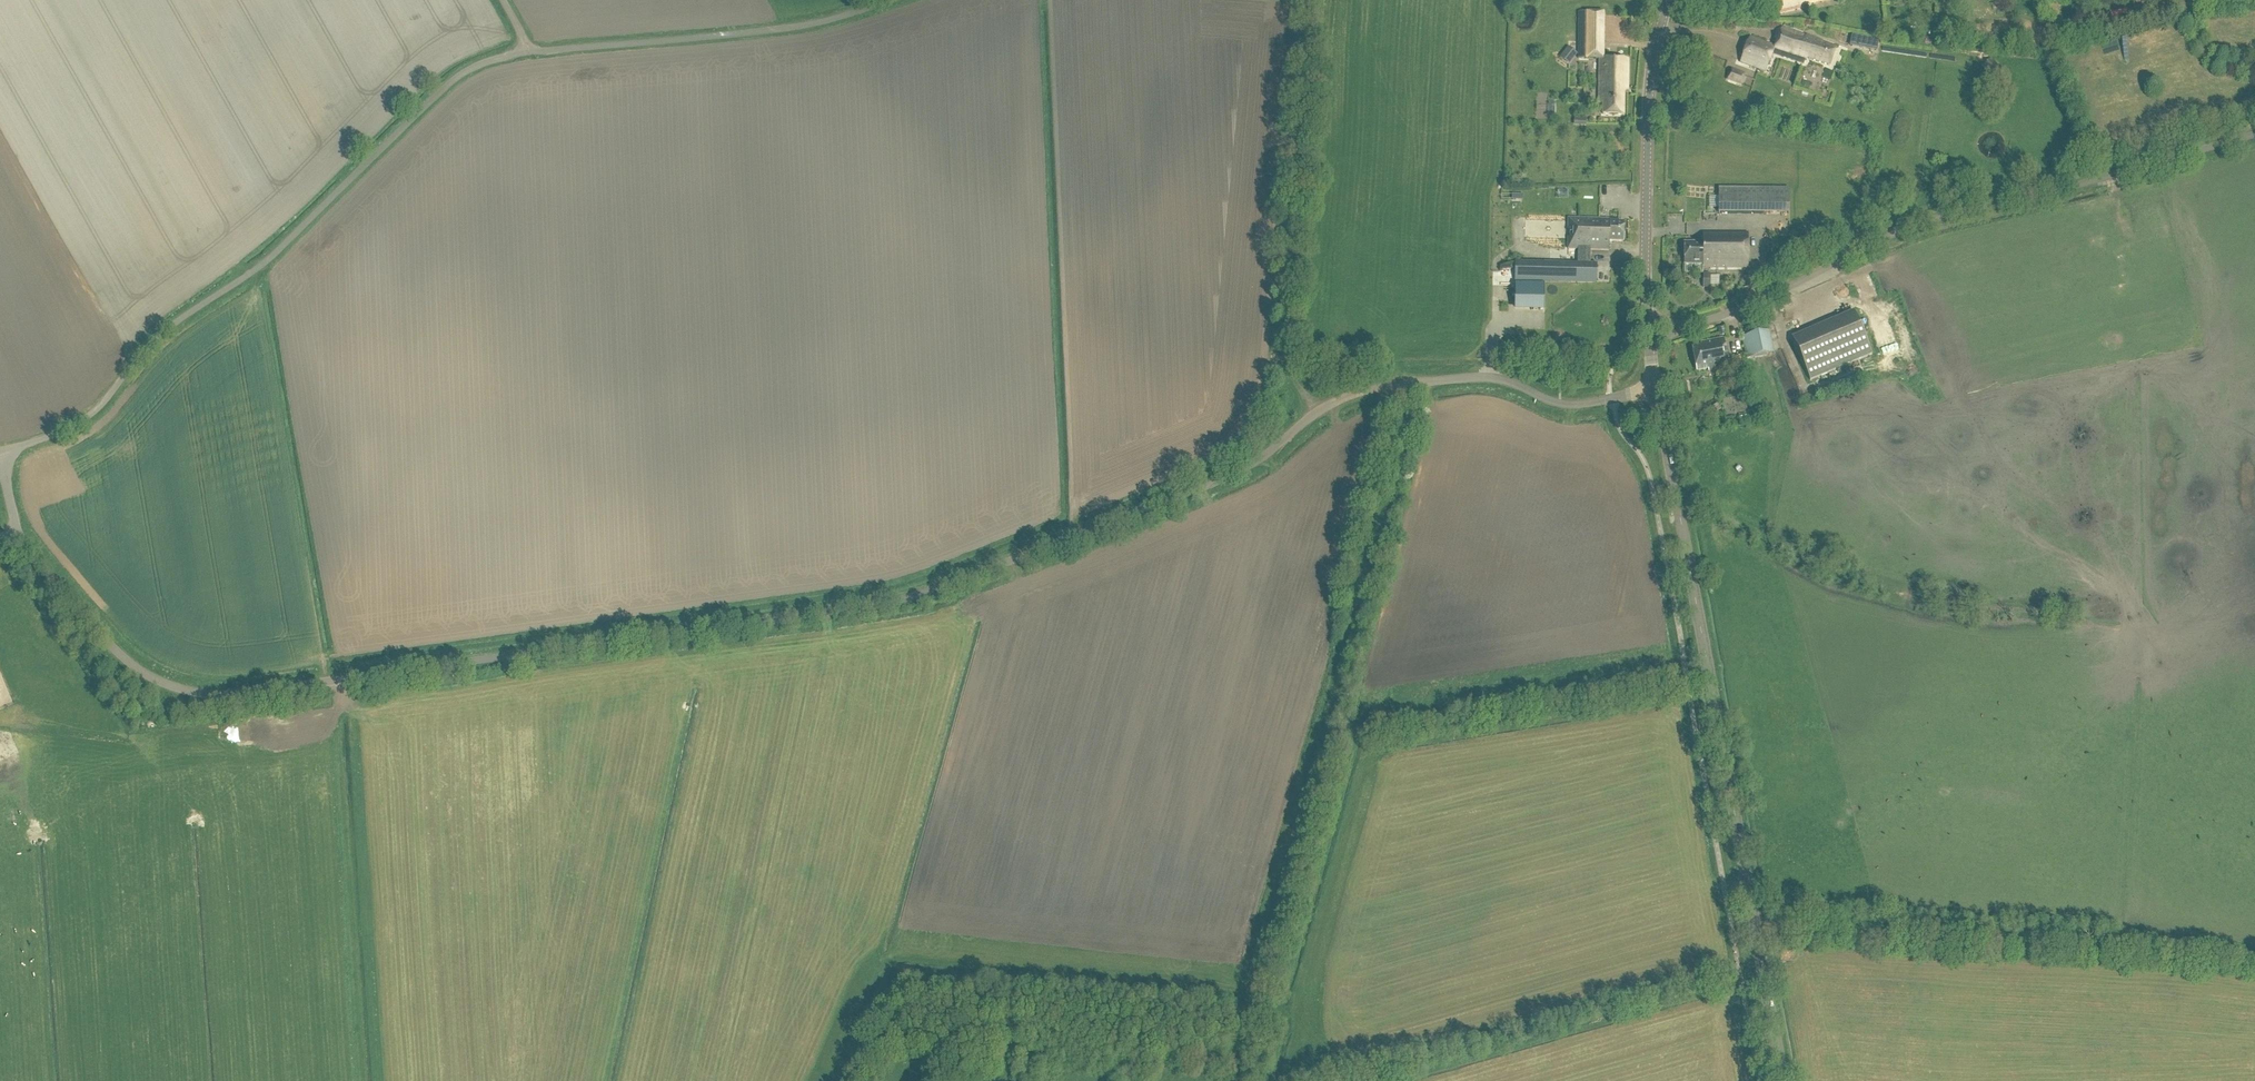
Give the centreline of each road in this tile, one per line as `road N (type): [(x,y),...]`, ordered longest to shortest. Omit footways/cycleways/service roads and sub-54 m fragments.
road 1 (unclassified): [(3,451),(16,527),(33,559),(105,642),(149,677),(220,695),(921,594),(1243,471),(1337,401),(1412,385),(1492,380),(1564,405),(1655,390)]
road 2 (track): [(1423,384),(1235,1042),(1213,1054),(1146,1059),(1105,1057),(1035,1034),(994,1036),(930,1072),(858,1080)]
road 3 (tertiary): [(1784,1080),(1655,390)]
road 4 (unclassified): [(3,451),(64,431),(102,405),(171,326),(263,263),(461,74),(533,53)]
road 5 (unclassified): [(1688,328),(1935,219),(2254,134)]
road 6 (track): [(1756,924),(2254,955)]
road 7 (track): [(1315,0),(1290,357),(1320,414)]
road 8 (unclassified): [(533,53),(759,31),(891,0)]
road 9 (tertiary): [(1646,311),(1651,74),(1667,0)]

